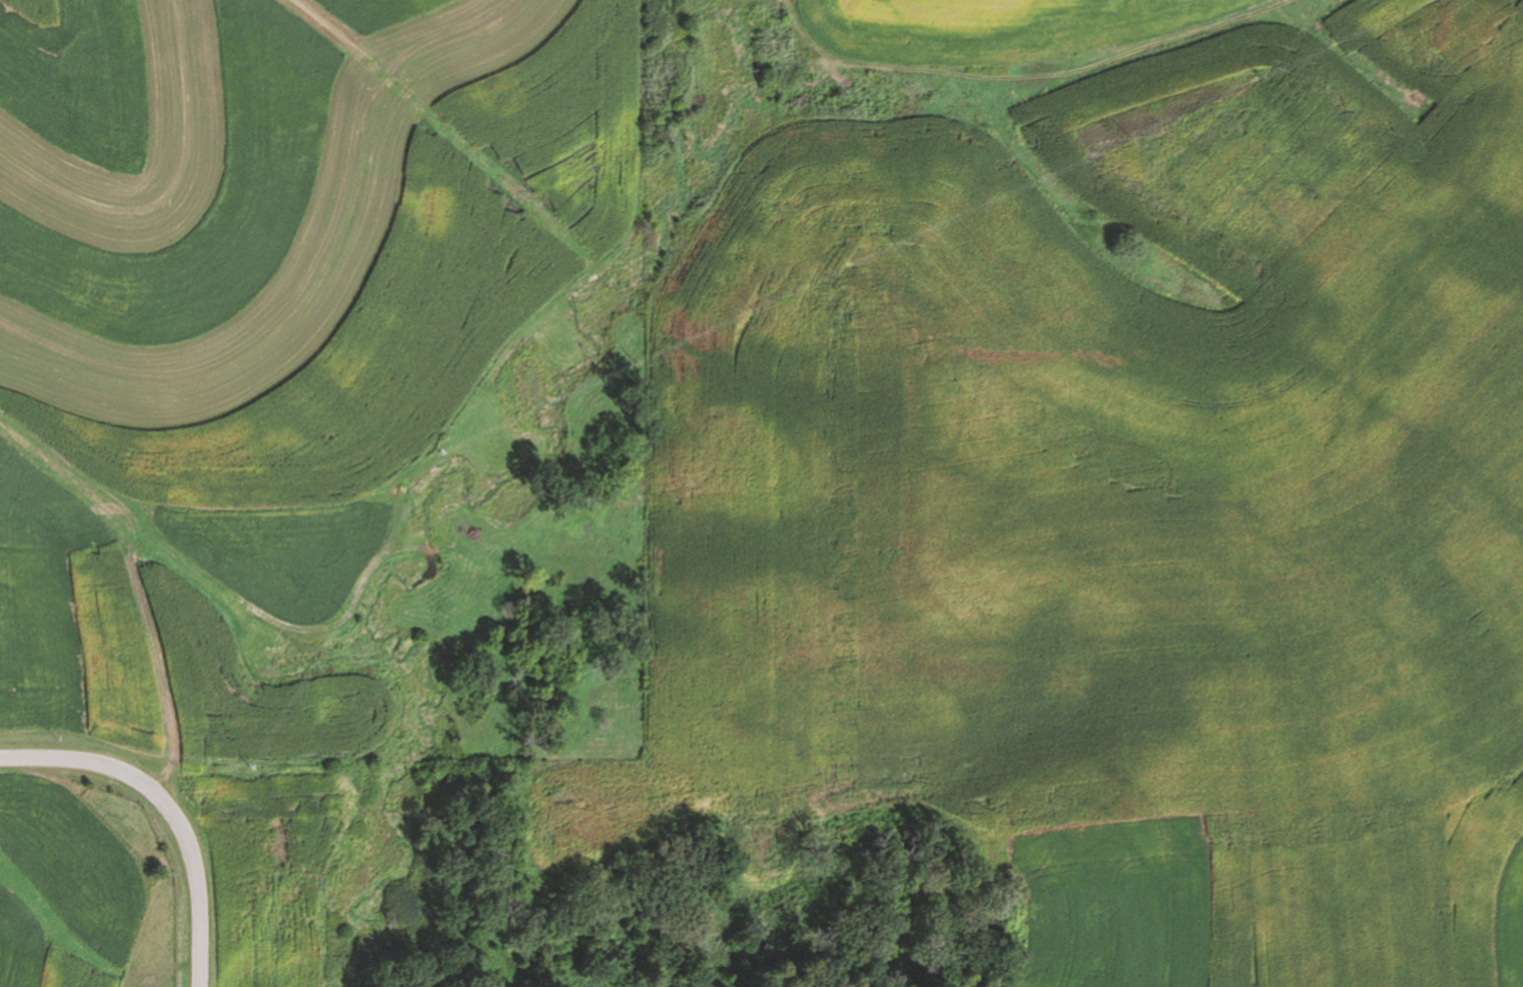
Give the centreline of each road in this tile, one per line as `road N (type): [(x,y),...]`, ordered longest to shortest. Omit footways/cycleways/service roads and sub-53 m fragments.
road 1 (residential): [(0,759),(84,760),(157,796),(190,854),(198,986)]

